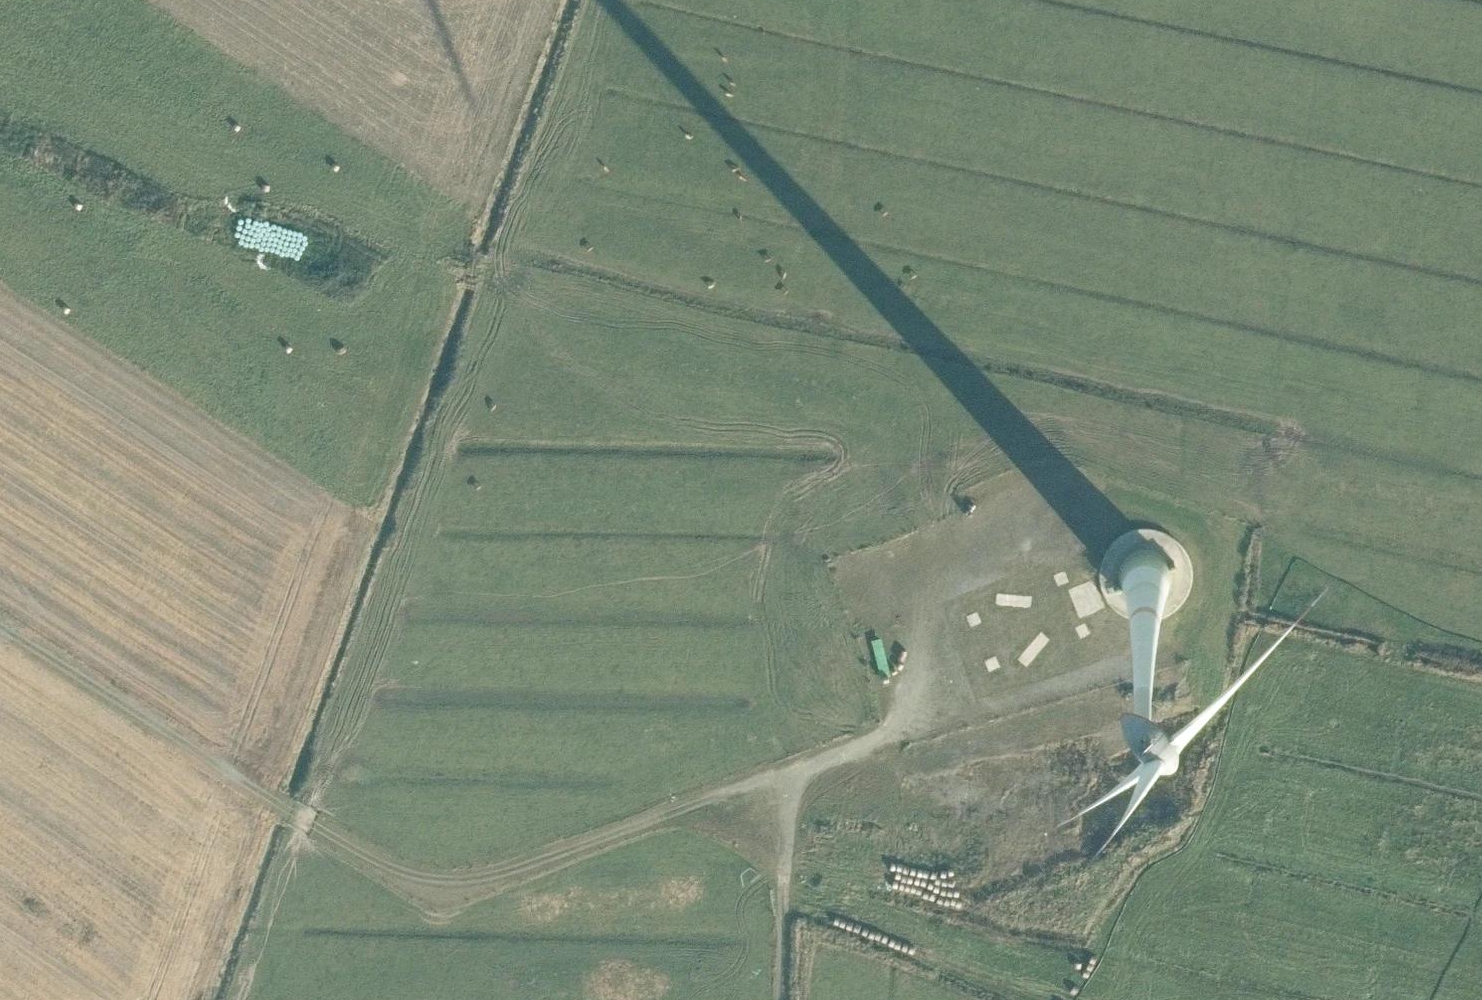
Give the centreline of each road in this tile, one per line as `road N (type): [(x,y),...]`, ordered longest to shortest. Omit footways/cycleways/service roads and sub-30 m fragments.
road 1 (track): [(0,630),(432,894),(500,885),(775,795),(1053,640)]
road 2 (track): [(790,999),(797,859),(775,795)]

